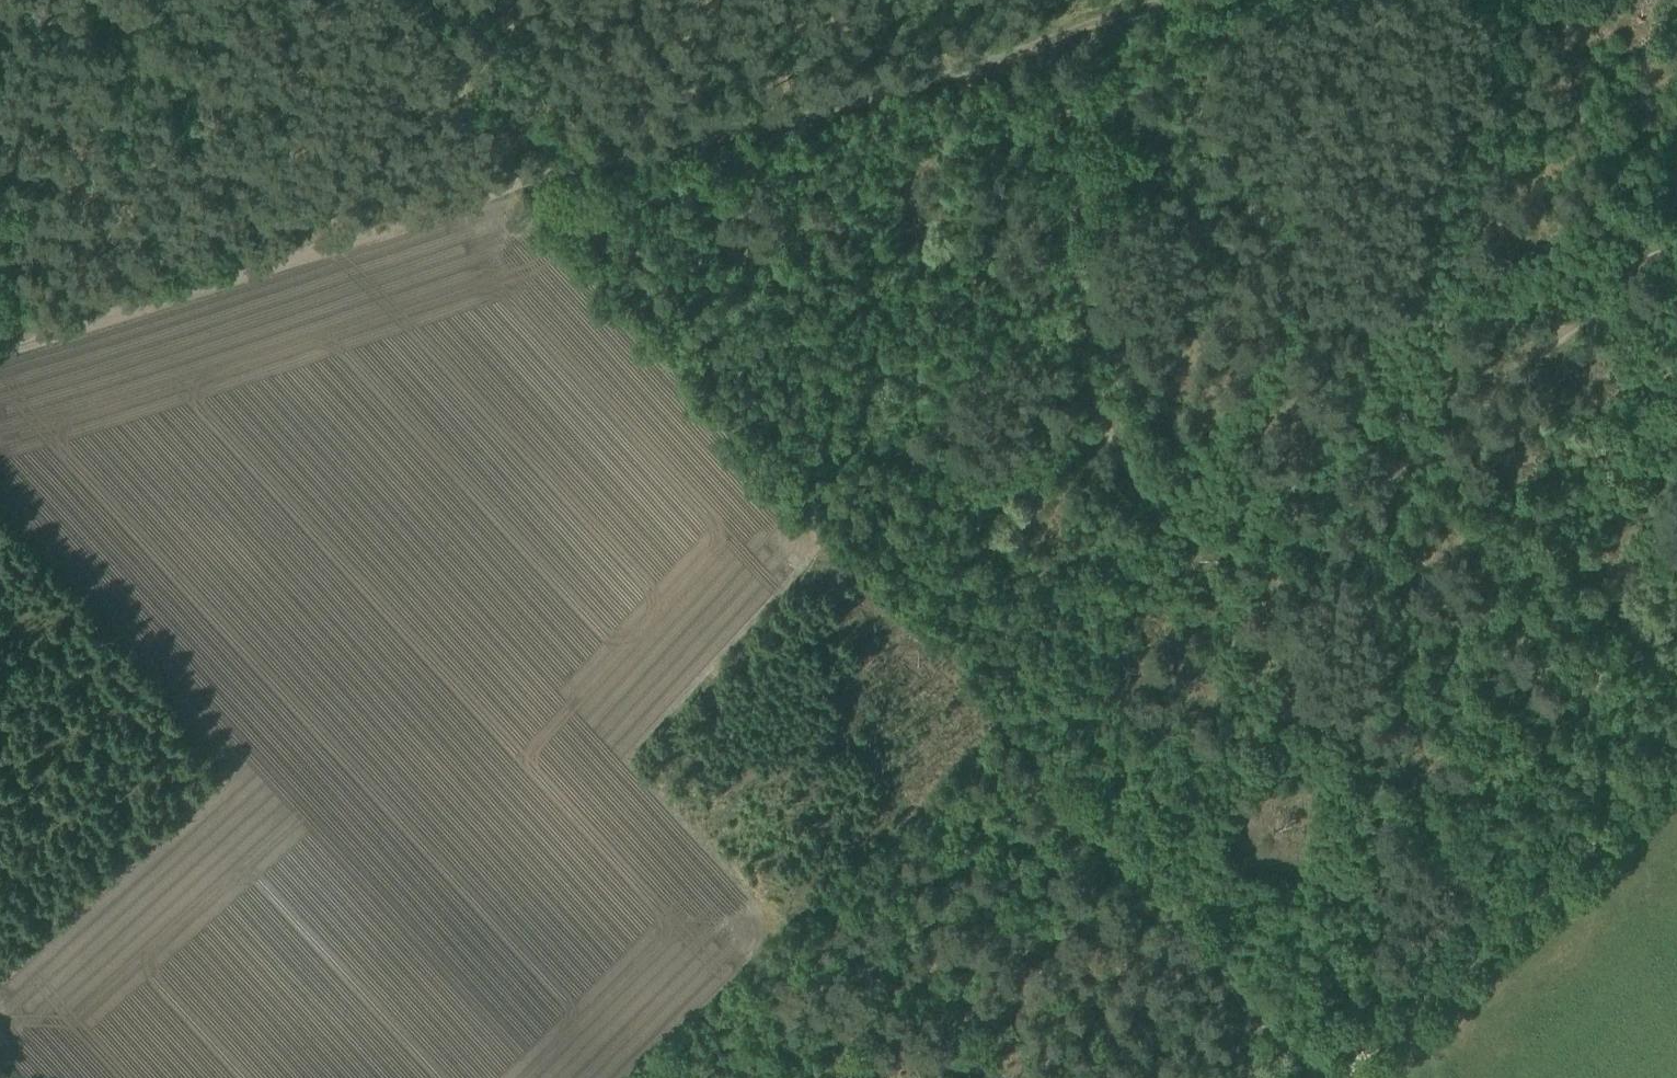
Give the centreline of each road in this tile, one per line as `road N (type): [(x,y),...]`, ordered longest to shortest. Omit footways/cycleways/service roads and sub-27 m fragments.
road 1 (track): [(0,344),(1046,38)]
road 2 (track): [(1342,1077),(1676,762)]
road 3 (track): [(1046,38),(1178,0)]

